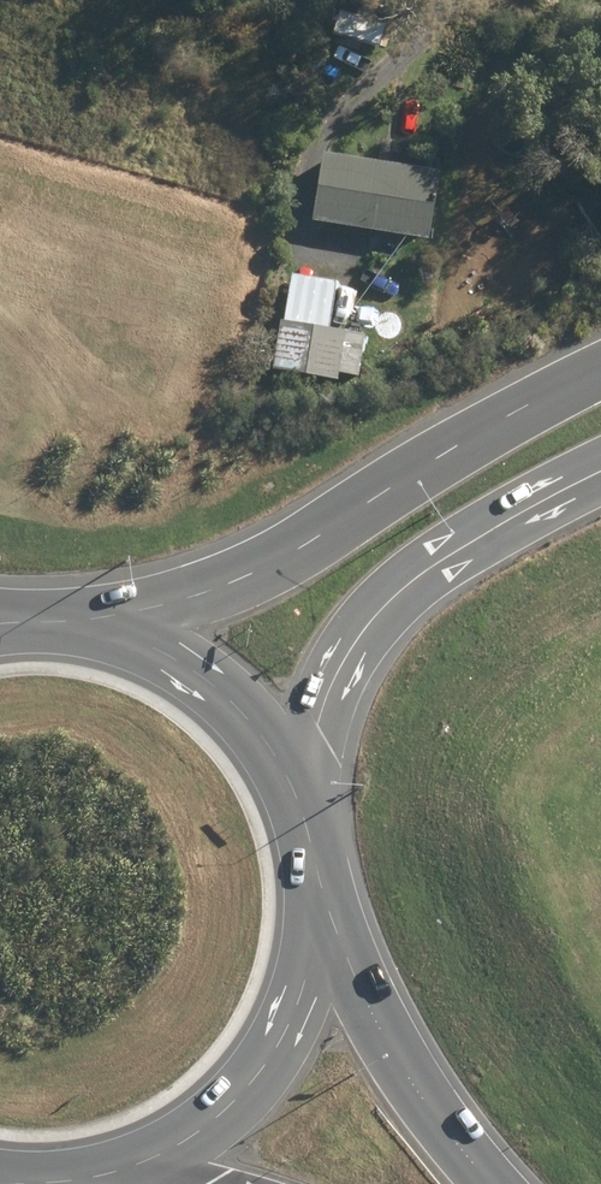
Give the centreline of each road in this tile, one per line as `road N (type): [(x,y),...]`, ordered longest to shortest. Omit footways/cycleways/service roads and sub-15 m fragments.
road 1 (secondary): [(103,637),(260,567),(438,454),(600,368)]
road 2 (secondary): [(600,469),(457,544),(404,590),(364,633),(317,712),(288,792)]
road 3 (primary): [(306,938),(293,998),(242,1088),(157,1154),(72,1181)]
road 4 (motorway): [(306,938),(439,1129),(488,1183)]
road 5 (primary): [(103,637),(169,663),(219,698),(272,757),(288,792)]
road 6 (primary): [(288,792),(303,844),(306,938)]

